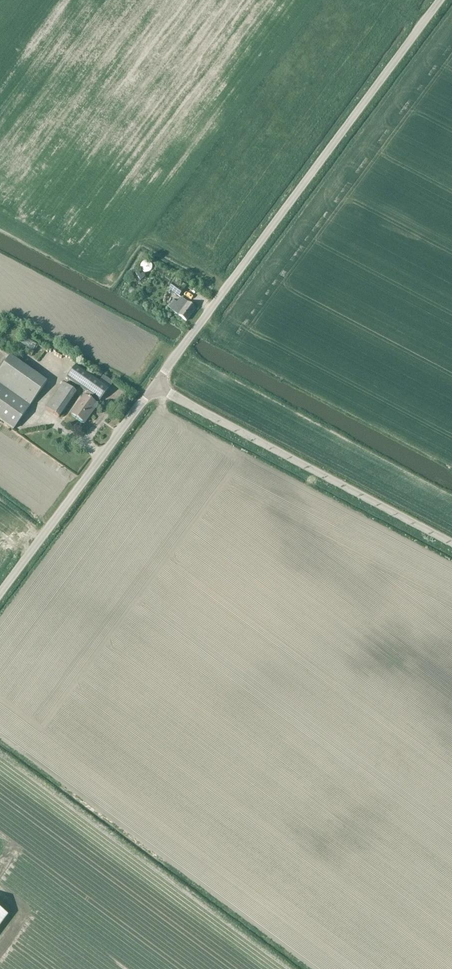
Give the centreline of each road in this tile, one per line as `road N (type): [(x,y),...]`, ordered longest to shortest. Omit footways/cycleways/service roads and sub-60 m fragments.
road 1 (unclassified): [(155,386),(440,0)]
road 2 (unclassified): [(451,544),(155,386)]
road 3 (unclassified): [(0,594),(155,386)]
road 4 (track): [(91,274),(112,285),(142,243),(228,287)]

